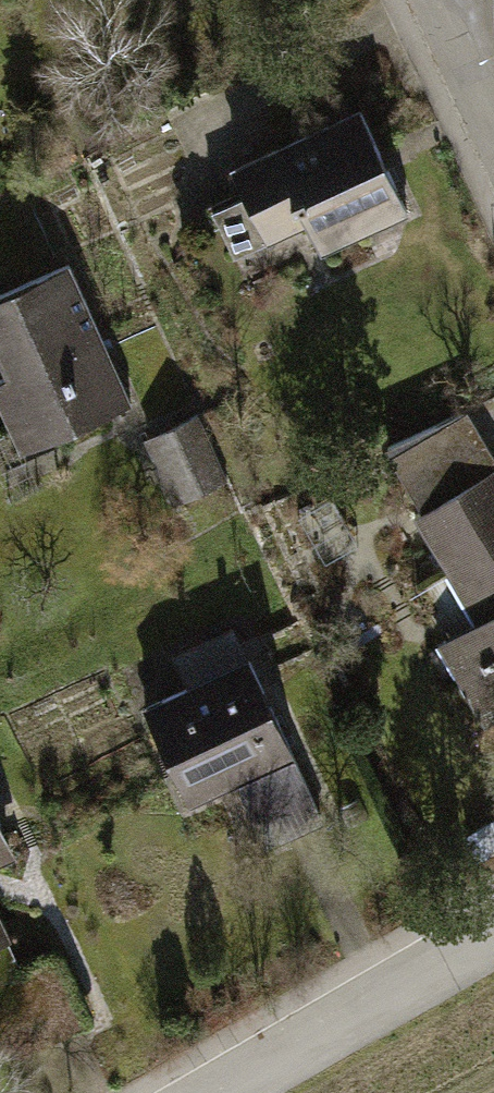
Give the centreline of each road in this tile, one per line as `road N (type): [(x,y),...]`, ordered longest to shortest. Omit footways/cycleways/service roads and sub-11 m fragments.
road 1 (residential): [(275,1092),(493,970)]
road 2 (residential): [(493,118),(438,0)]

